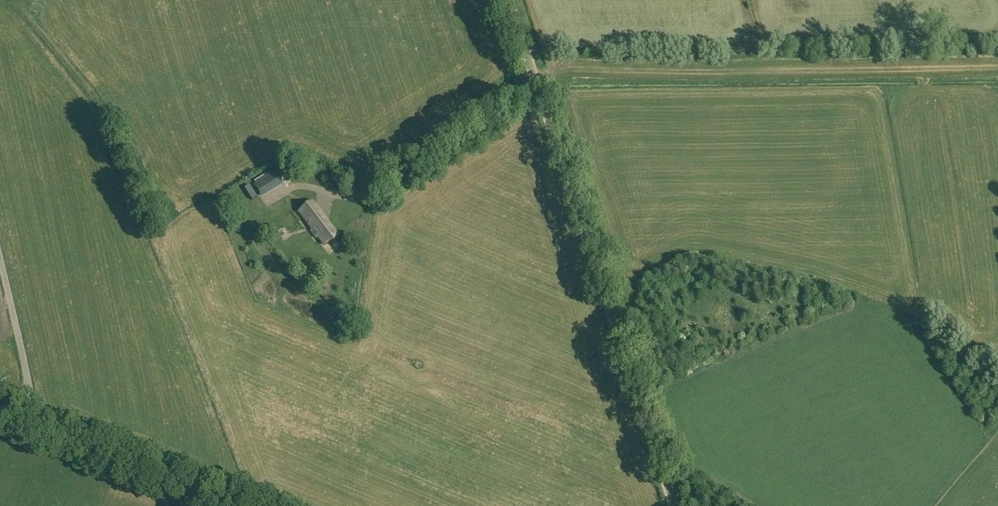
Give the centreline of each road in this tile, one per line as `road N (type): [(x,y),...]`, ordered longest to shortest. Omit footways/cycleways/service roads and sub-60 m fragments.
road 1 (unclassified): [(675,505),(510,0)]
road 2 (unclassified): [(233,505),(0,411)]

